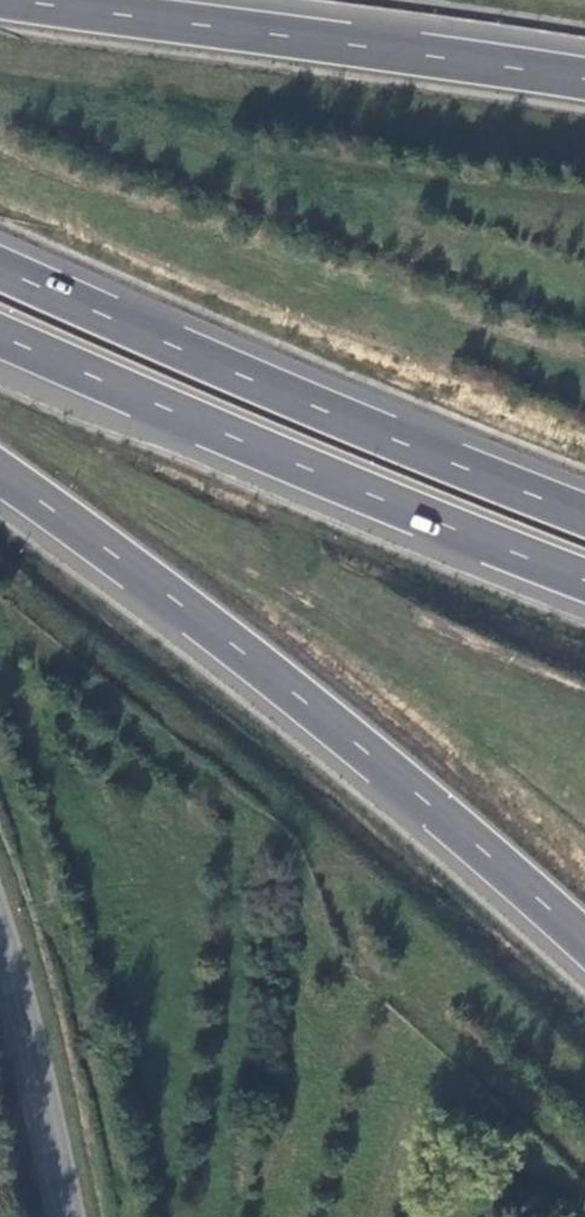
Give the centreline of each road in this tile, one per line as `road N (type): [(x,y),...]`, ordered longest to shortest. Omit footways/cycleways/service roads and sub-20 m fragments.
road 1 (trunk): [(0,475),(187,610),(584,938)]
road 2 (trunk): [(0,337),(584,579)]
road 3 (trunk): [(584,510),(0,268)]
road 4 (trunk): [(584,77),(28,0)]
road 5 (tertiary): [(0,958),(63,1216)]

